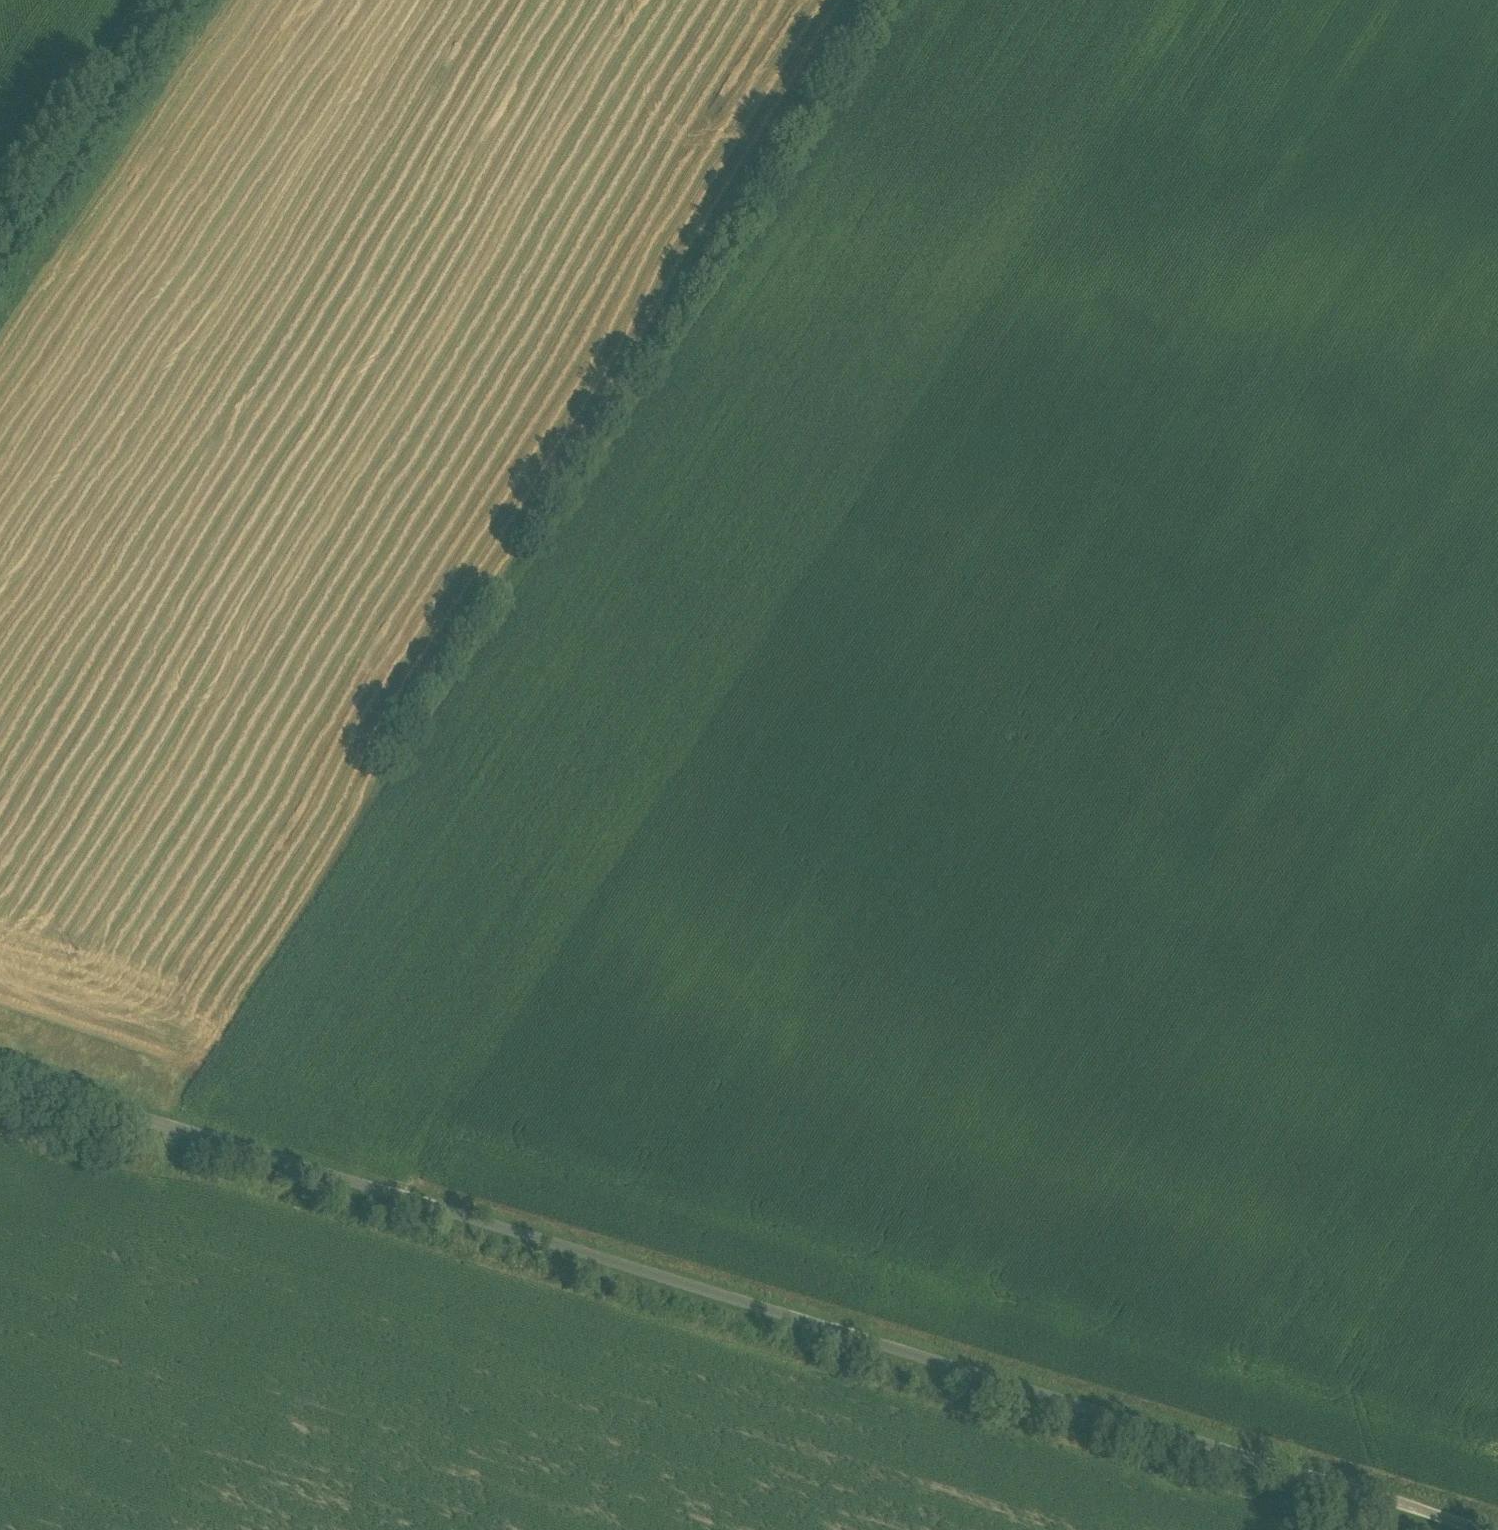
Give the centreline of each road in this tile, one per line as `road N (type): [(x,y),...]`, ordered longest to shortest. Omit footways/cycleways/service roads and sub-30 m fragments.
road 1 (residential): [(1497,1526),(1459,1529),(0,1079)]

